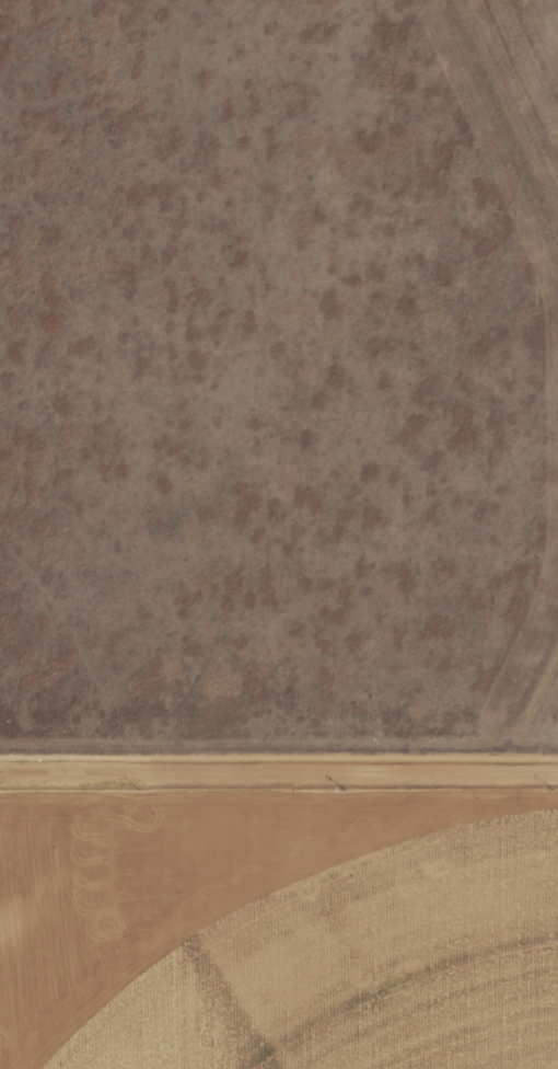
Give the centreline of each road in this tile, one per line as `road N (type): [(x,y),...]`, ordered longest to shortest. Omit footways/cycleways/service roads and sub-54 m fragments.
road 1 (residential): [(0,789),(557,792)]

